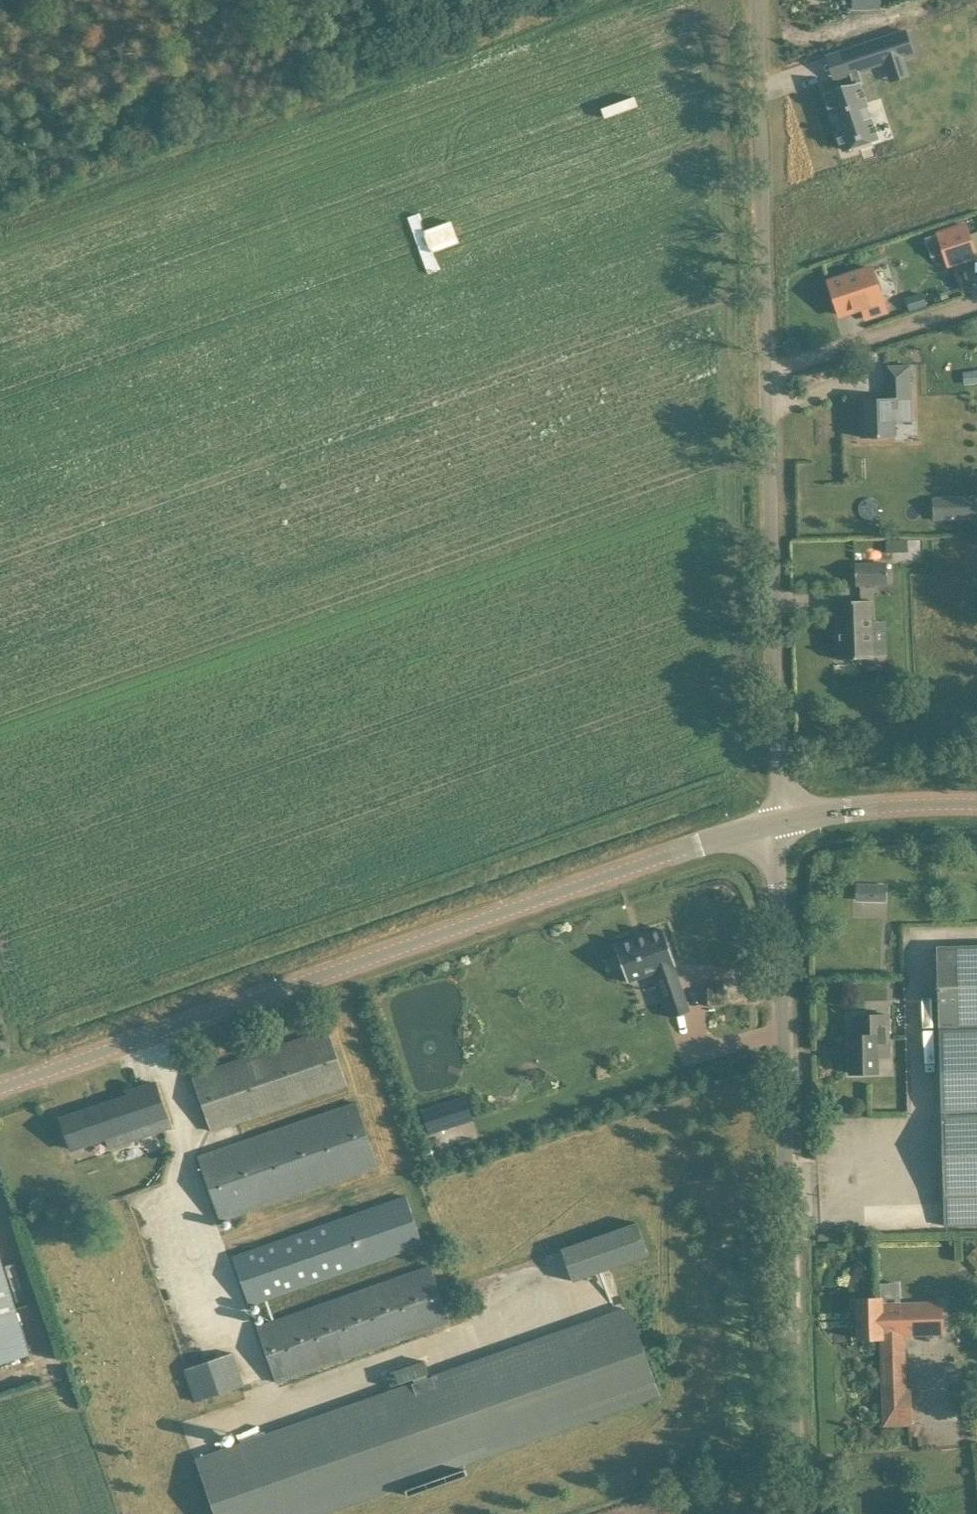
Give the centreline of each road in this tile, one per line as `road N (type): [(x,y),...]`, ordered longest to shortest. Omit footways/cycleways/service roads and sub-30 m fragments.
road 1 (unclassified): [(779,823),(759,0)]
road 2 (tertiary): [(0,1089),(779,823)]
road 3 (unclassified): [(799,1513),(779,823)]
road 4 (tertiary): [(976,804),(779,823)]

